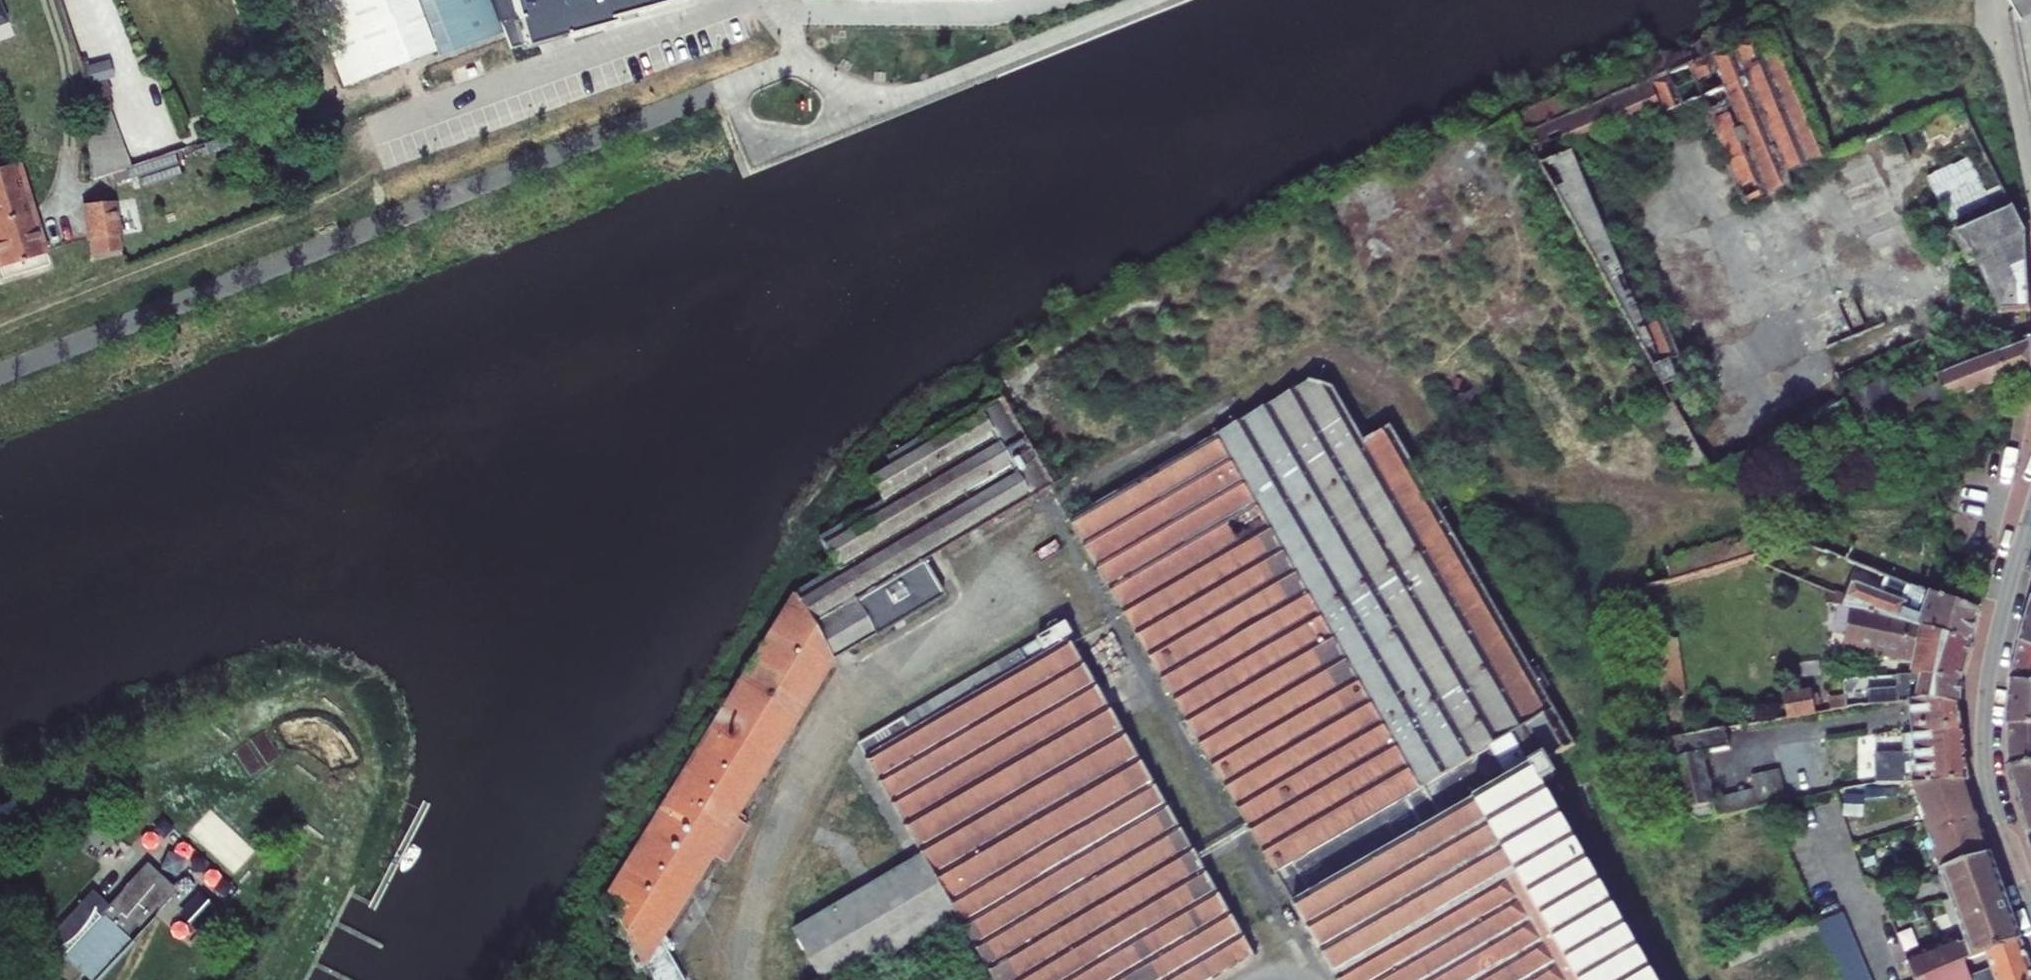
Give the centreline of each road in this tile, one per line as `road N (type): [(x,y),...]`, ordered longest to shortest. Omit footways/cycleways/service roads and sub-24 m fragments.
road 1 (secondary): [(2030,522),(1992,662),(1985,729),(1990,775),(2030,899)]

